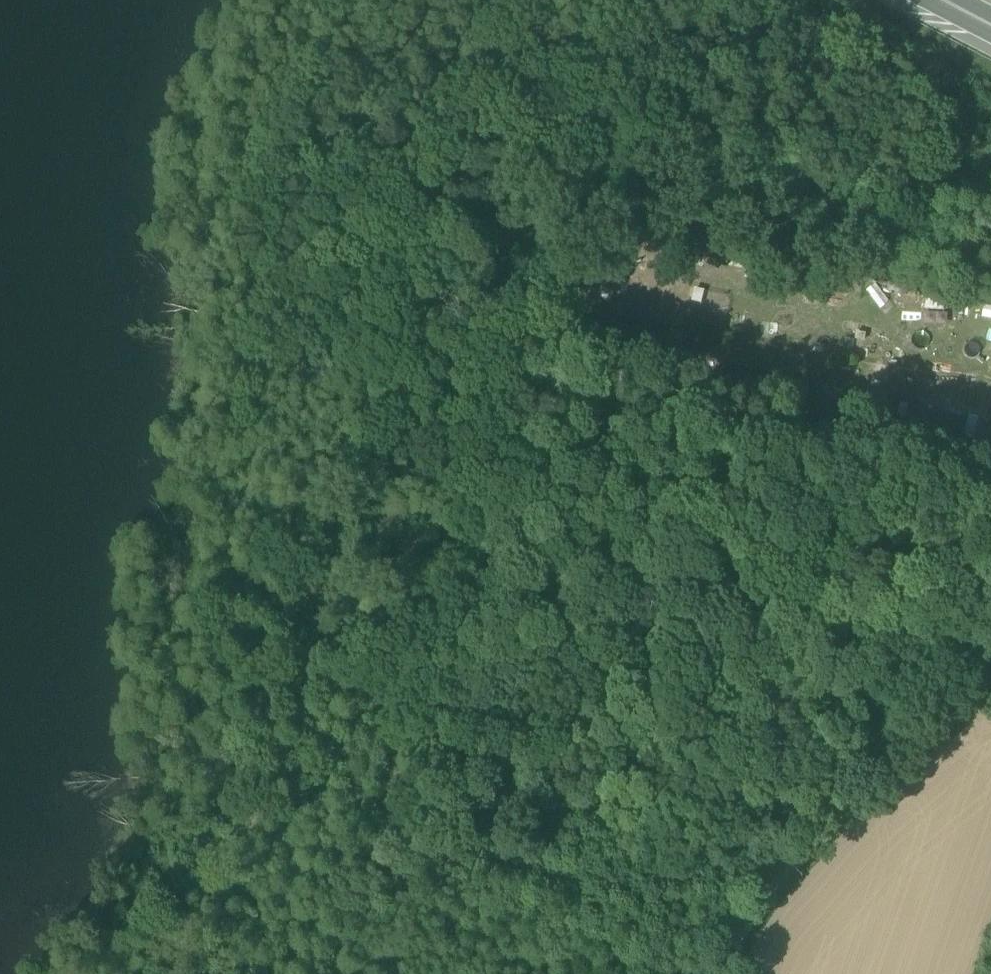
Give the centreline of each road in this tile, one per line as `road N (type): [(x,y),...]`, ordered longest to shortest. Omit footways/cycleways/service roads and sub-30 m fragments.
road 1 (unclassified): [(722,973),(782,872),(990,680)]

